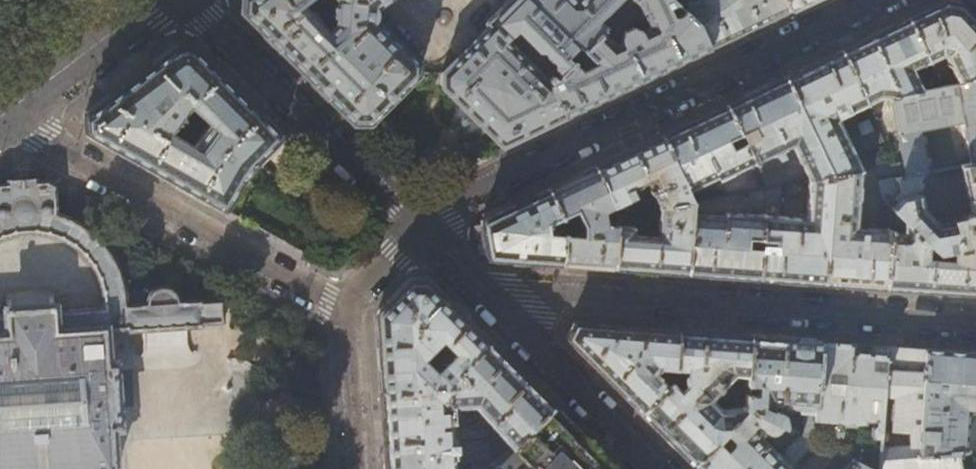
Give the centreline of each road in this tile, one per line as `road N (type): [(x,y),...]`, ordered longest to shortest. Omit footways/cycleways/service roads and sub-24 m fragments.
road 1 (residential): [(417,228),(876,0)]
road 2 (residential): [(479,289),(975,323)]
road 3 (residential): [(5,114),(348,307)]
road 4 (residential): [(185,0),(417,228)]
road 5 (residential): [(657,468),(479,289)]
road 6 (residential): [(5,114),(155,0)]
road 7 (residential): [(348,307),(359,468)]

